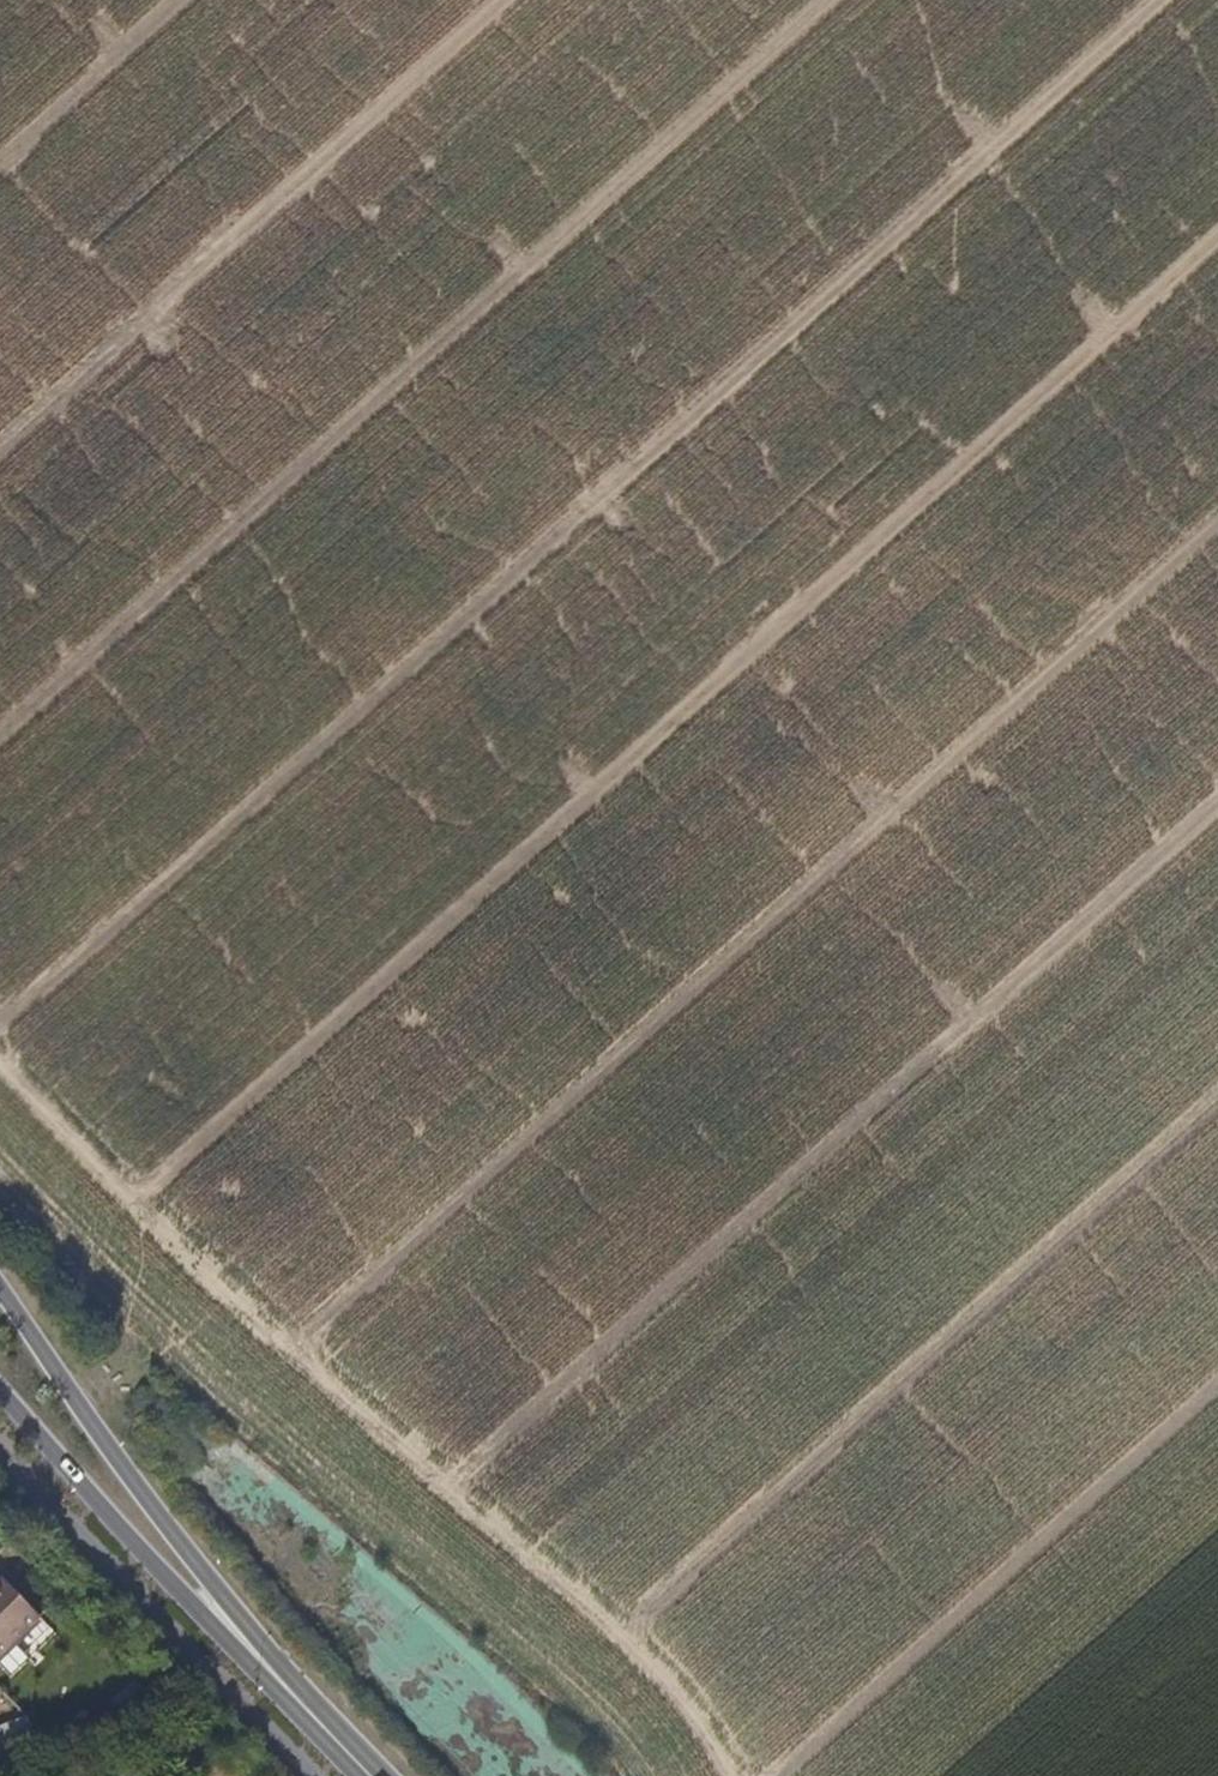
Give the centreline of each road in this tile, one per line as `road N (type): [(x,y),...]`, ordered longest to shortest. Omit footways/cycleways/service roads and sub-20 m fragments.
road 1 (secondary): [(315,1717),(150,1514),(0,1292)]
road 2 (secondary): [(0,1392),(184,1591),(315,1717)]

